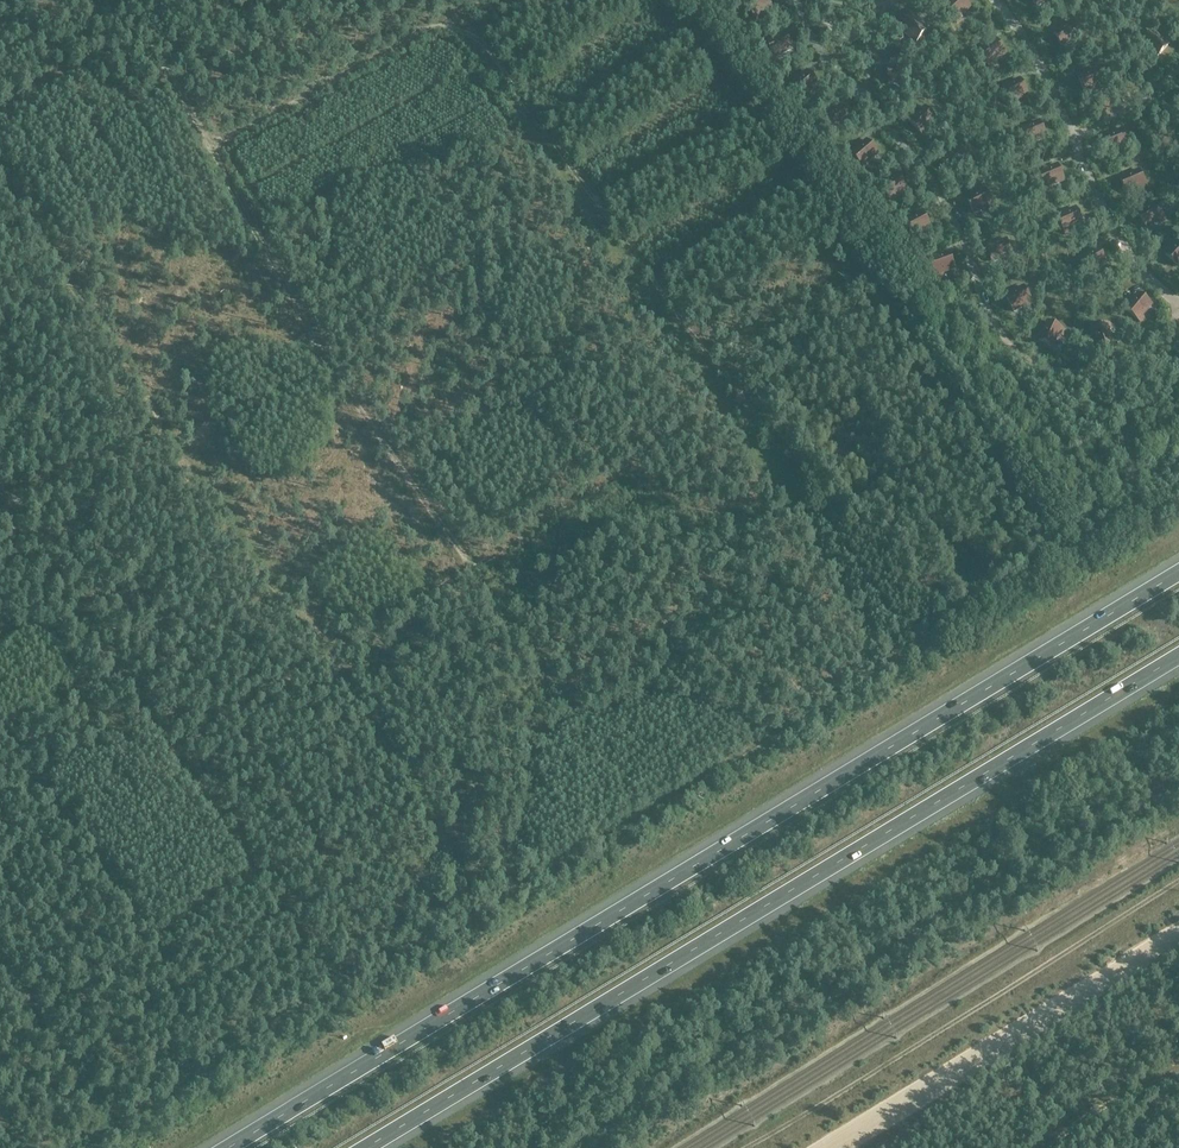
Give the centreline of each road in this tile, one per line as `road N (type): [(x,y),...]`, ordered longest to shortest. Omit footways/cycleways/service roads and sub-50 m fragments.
road 1 (track): [(171,756),(711,422),(722,386),(716,367),(493,56),(471,38),(451,28),(426,30),(213,148),(111,0)]
road 2 (motorway): [(1178,572),(227,1147)]
road 3 (motorway): [(369,1147),(1178,659)]
road 4 (track): [(45,1030),(239,885),(246,868),(4,515)]
road 5 (track): [(745,1147),(1178,883)]
road 6 (track): [(473,570),(334,369),(213,148)]
road 7 (track): [(0,182),(163,427),(157,441),(73,473),(0,518)]
road 8 (unclassified): [(995,0),(1038,62),(1120,239),(1149,279),(1178,302)]
road 9 (track): [(0,1122),(39,1109),(62,1063),(0,969)]

